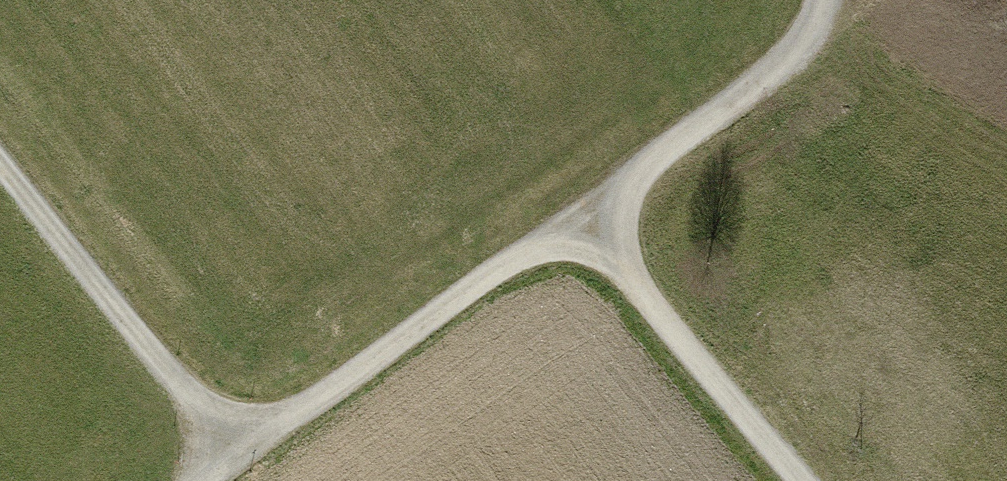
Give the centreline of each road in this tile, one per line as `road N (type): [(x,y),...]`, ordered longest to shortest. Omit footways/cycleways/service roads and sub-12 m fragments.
road 1 (track): [(237,454),(577,217)]
road 2 (track): [(237,454),(0,164)]
road 3 (track): [(802,480),(577,217)]
road 4 (track): [(577,217),(787,59),(823,0)]

